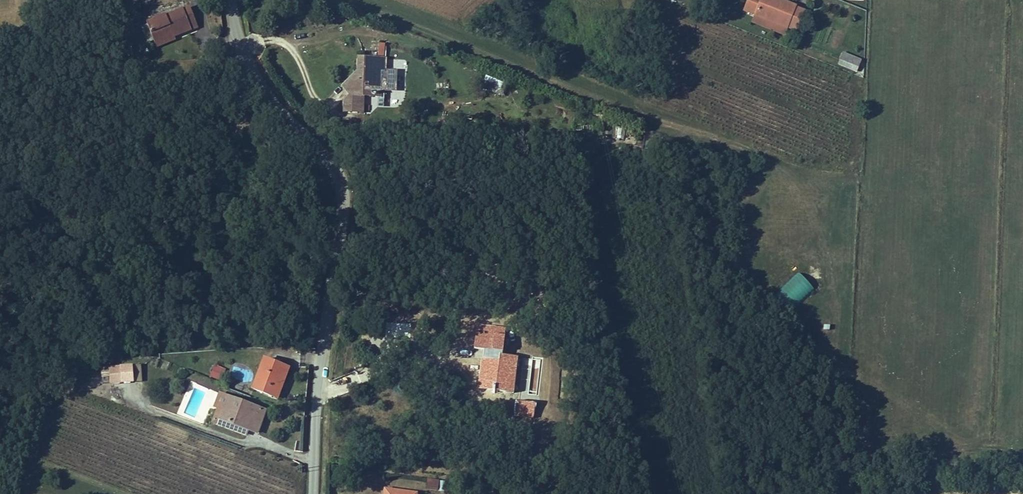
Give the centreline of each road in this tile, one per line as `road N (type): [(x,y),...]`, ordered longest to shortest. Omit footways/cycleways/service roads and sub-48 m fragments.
road 1 (unclassified): [(313,493),(342,192),(318,145),(264,90),(240,52),(234,0)]
road 2 (track): [(343,0),(593,96),(747,146)]

